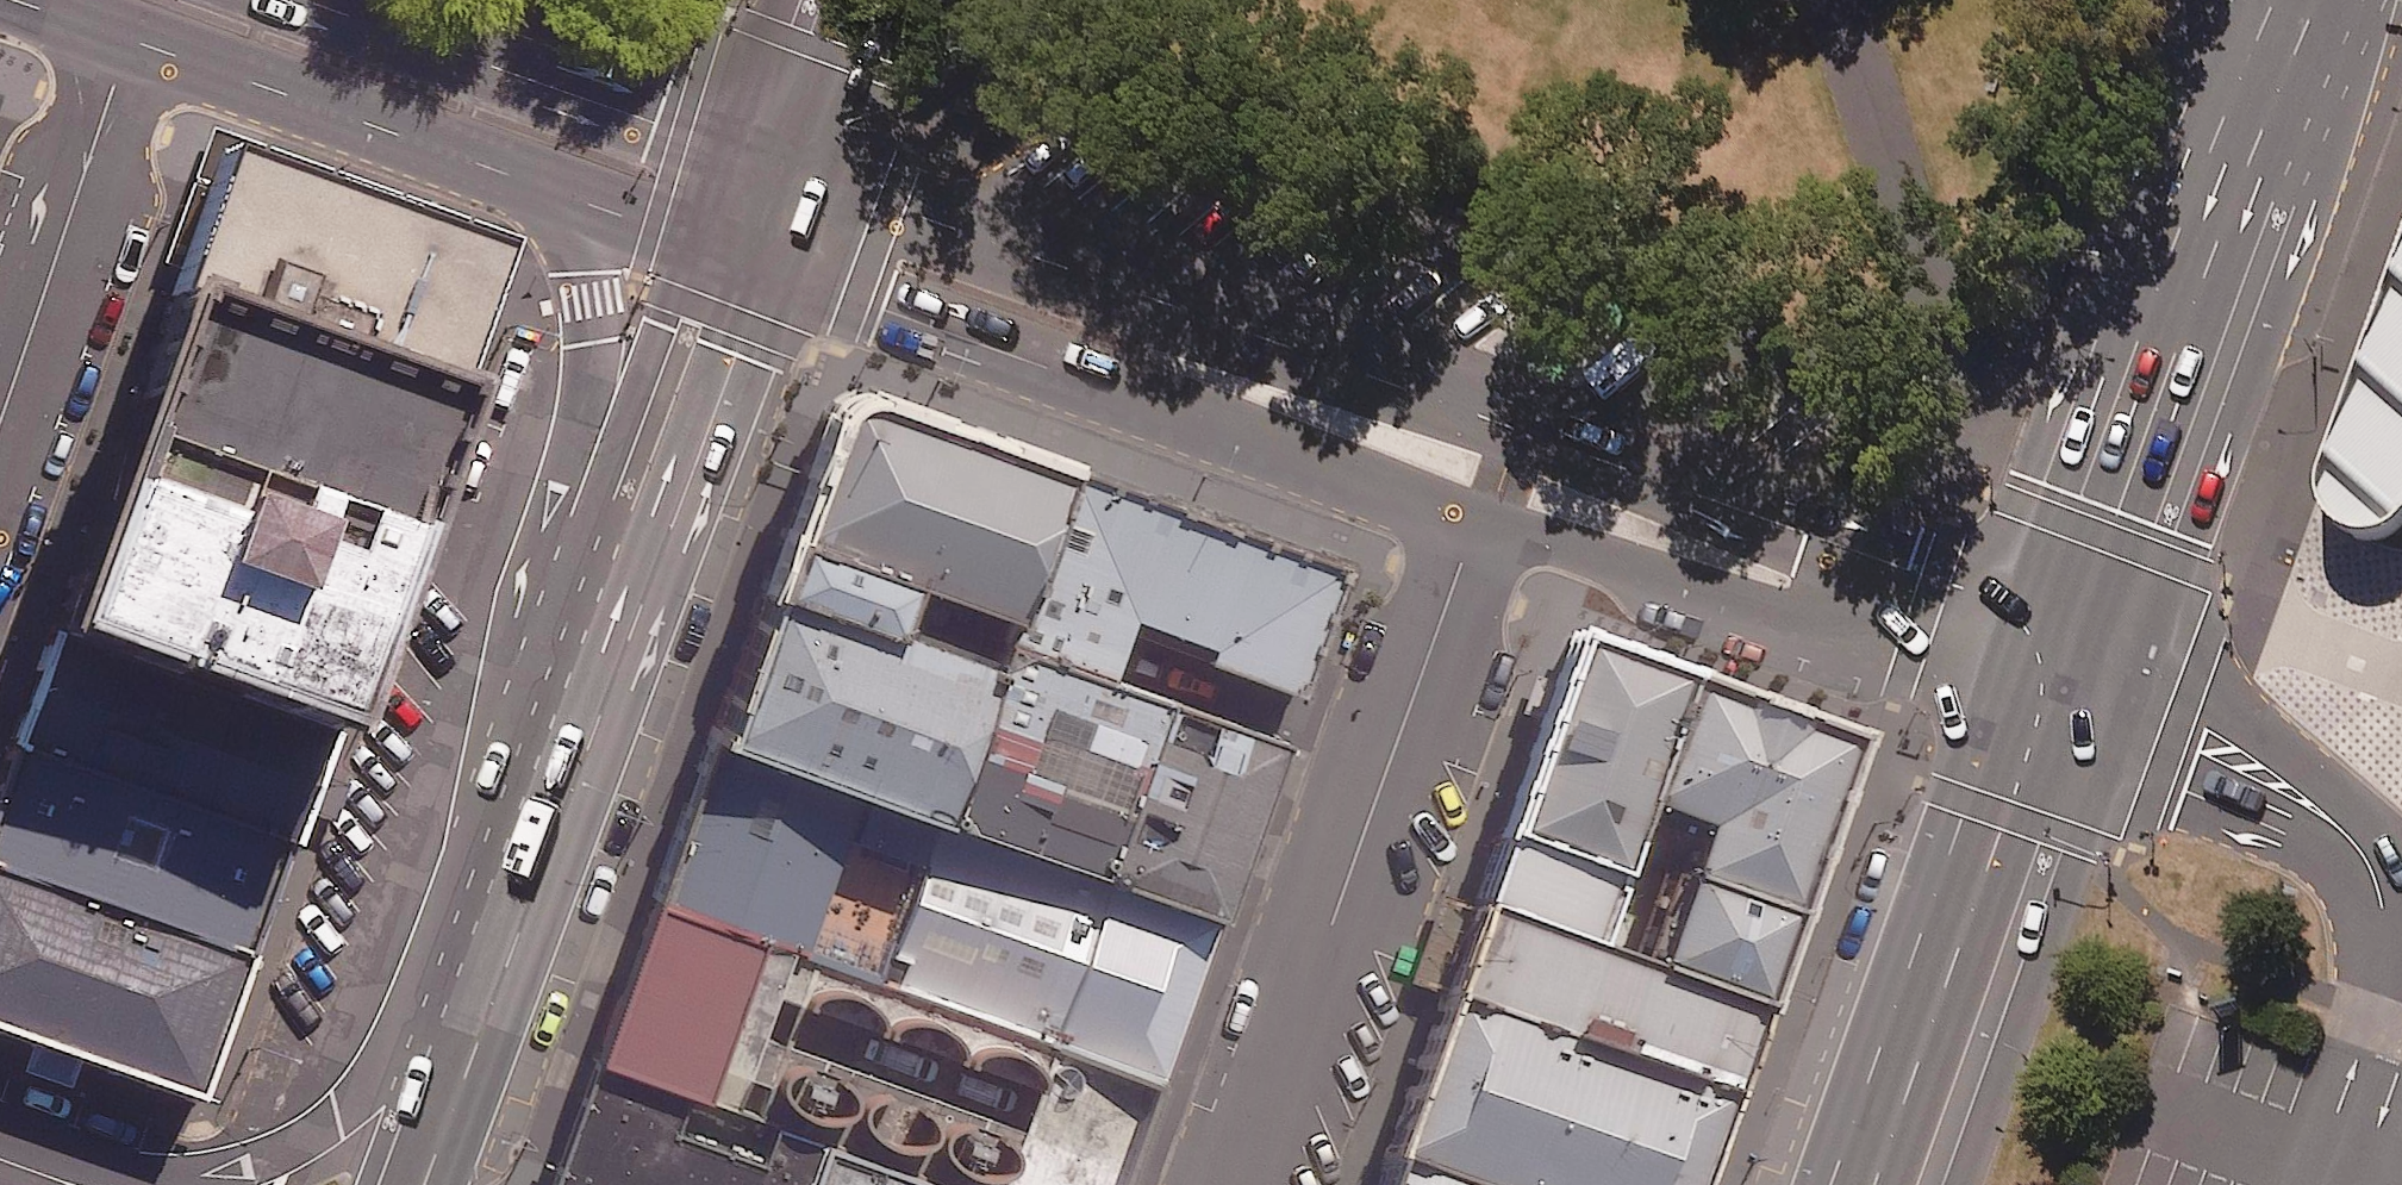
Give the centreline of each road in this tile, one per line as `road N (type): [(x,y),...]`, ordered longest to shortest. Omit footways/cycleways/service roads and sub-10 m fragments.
road 1 (tertiary): [(808,176),(1938,571),(2062,680)]
road 2 (tertiary): [(1477,524),(774,266)]
road 3 (trunk): [(2309,0),(2062,680)]
road 4 (residential): [(1477,524),(1233,1184)]
road 5 (tertiary): [(2062,680),(1905,669),(1477,524)]
road 6 (trunk): [(2062,680),(1876,1184)]
road 7 (residential): [(52,1180),(172,1178),(263,1159),(338,1122),(480,1011)]
road 8 (tertiary): [(553,187),(133,40)]
road 9 (tertiary): [(305,0),(724,146)]
road 10 (trunk): [(601,636),(739,358),(774,266)]
road 11 (residential): [(133,40),(0,424)]
road 12 (trunk): [(480,1011),(601,636)]
road 13 (trunk): [(598,510),(601,382),(590,298),(553,187)]
road 14 (trunk): [(598,510),(693,236)]
road 15 (trunk): [(808,176),(867,0)]
road 16 (trunk): [(422,1184),(480,1011)]
road 17 (trunk): [(724,146),(781,0)]
road 18 (tertiary): [(693,236),(553,187)]
road 19 (trunk): [(601,636),(598,510)]
road 20 (tertiary): [(133,40),(18,0)]

